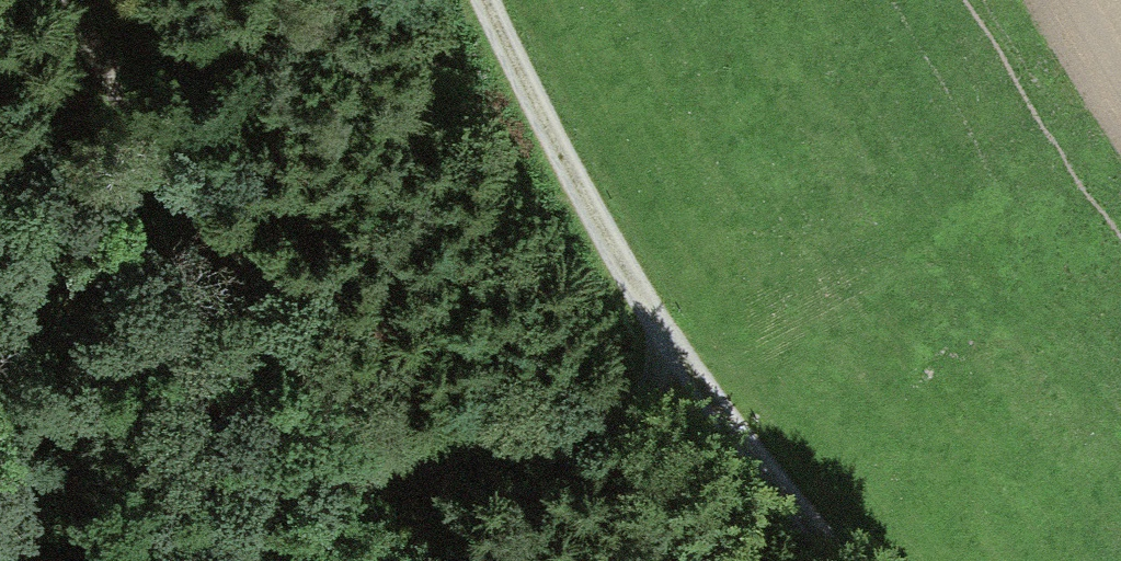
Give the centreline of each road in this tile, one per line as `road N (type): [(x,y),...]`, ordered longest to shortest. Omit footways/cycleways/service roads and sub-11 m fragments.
road 1 (track): [(21,0),(161,156),(315,381),(440,456),(579,428),(678,370)]
road 2 (track): [(678,370),(542,127),(484,0)]
road 3 (track): [(838,560),(678,370)]

